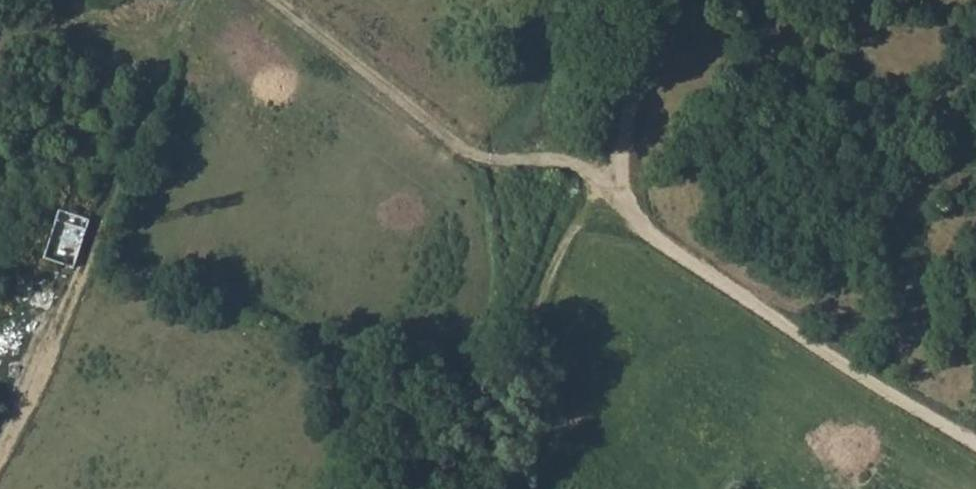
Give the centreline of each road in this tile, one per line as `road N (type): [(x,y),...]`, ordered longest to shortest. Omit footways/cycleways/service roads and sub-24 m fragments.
road 1 (track): [(975,444),(620,213),(559,156),(498,161),(461,149),(272,0)]
road 2 (track): [(0,433),(54,344),(188,0)]
road 3 (track): [(498,488),(539,293),(593,190)]

